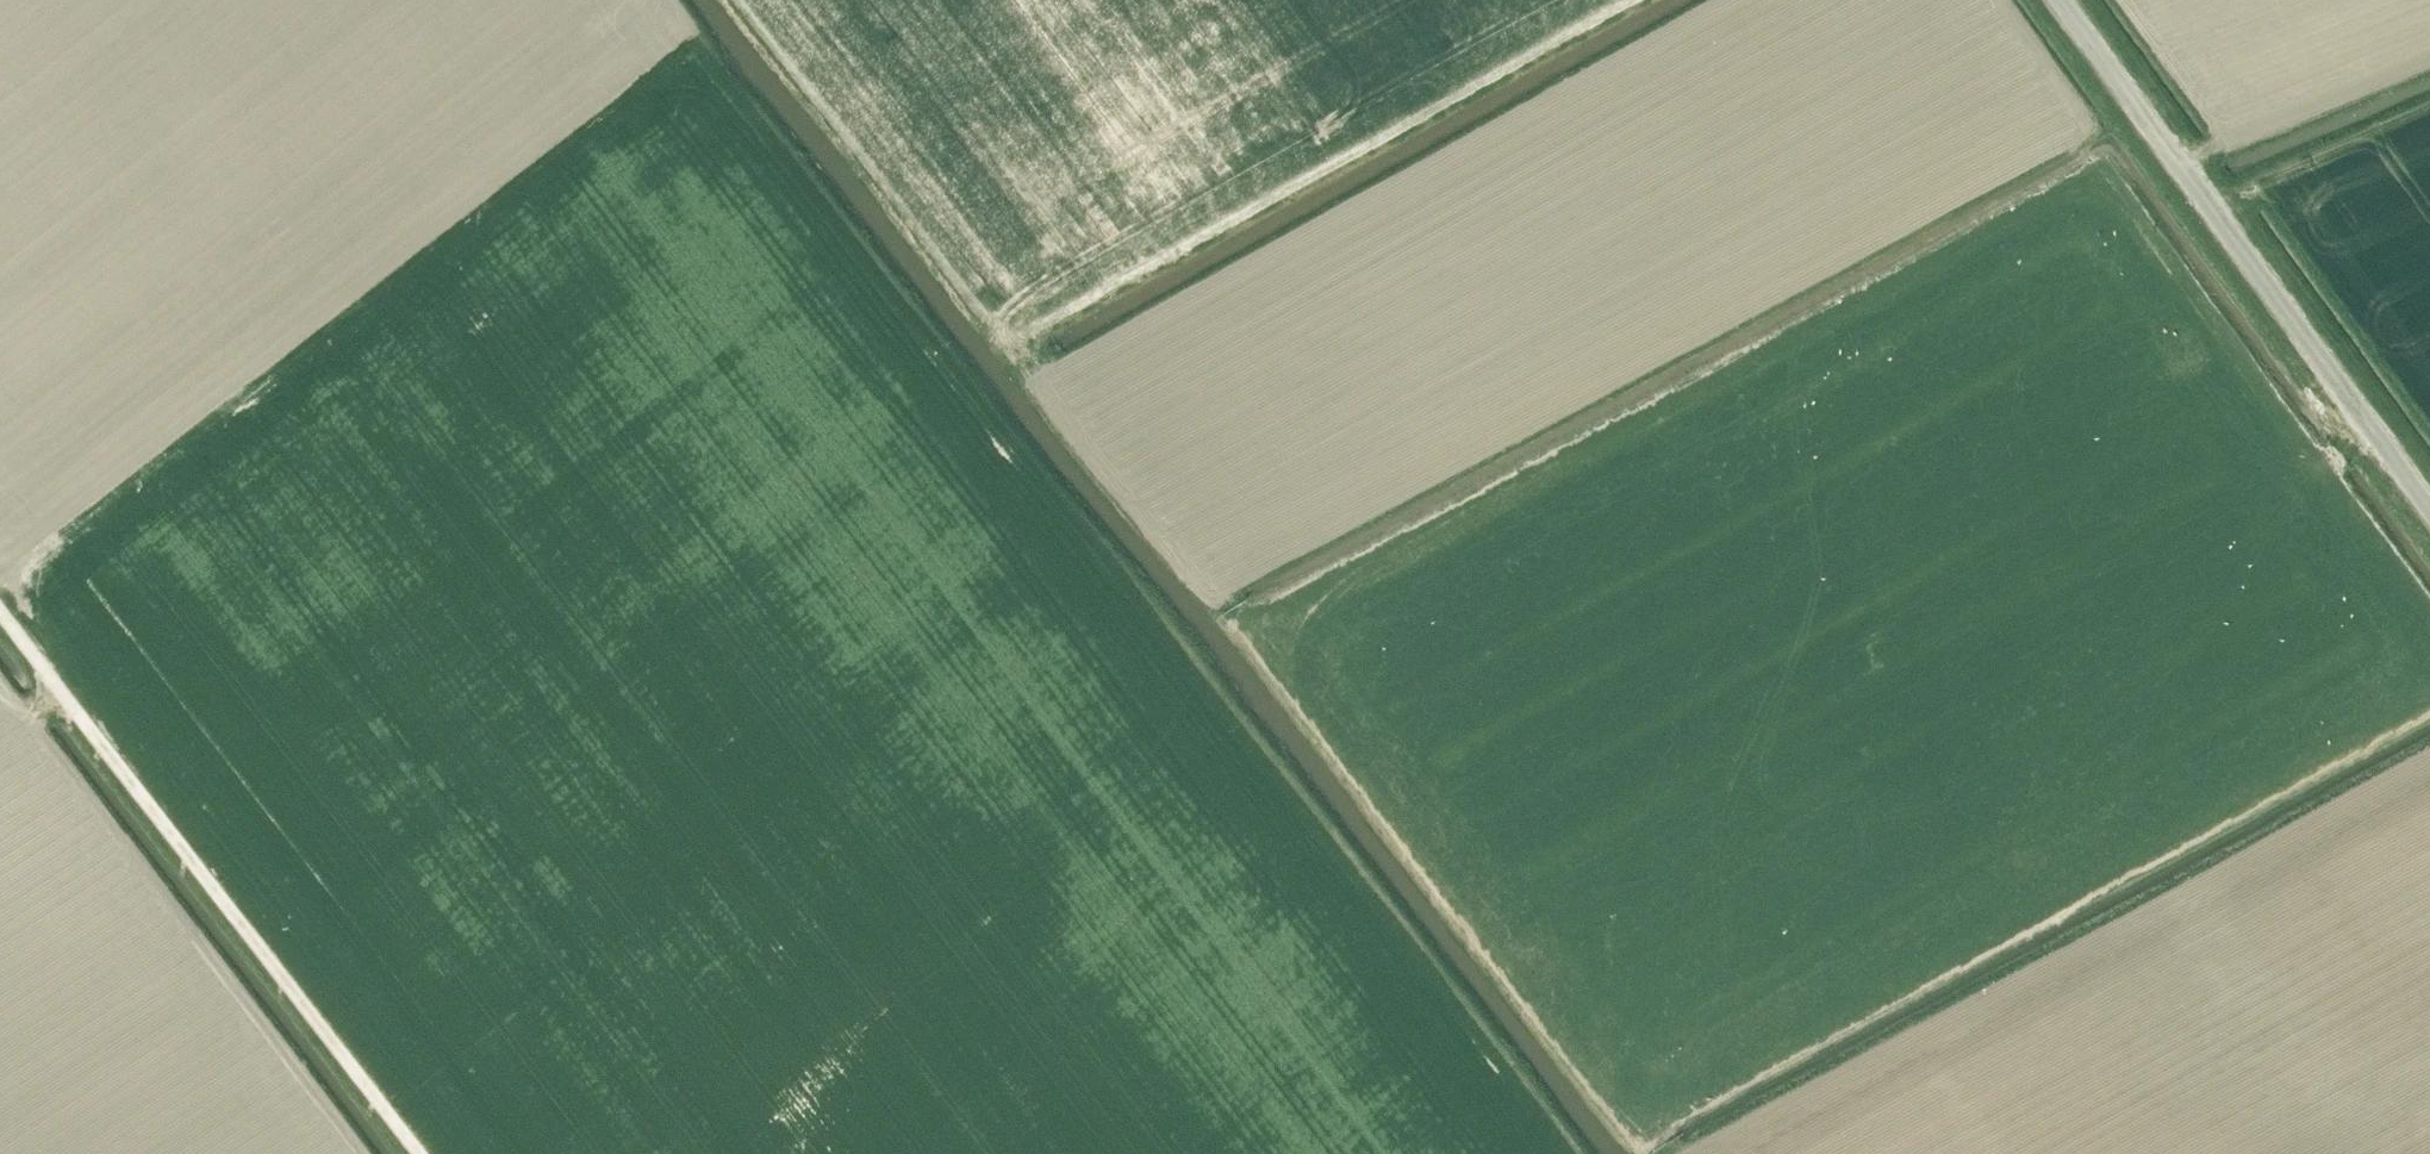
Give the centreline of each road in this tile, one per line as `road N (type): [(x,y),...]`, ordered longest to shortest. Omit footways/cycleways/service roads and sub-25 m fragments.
road 1 (track): [(0,612),(416,1153)]
road 2 (tertiary): [(2429,508),(2060,0)]

